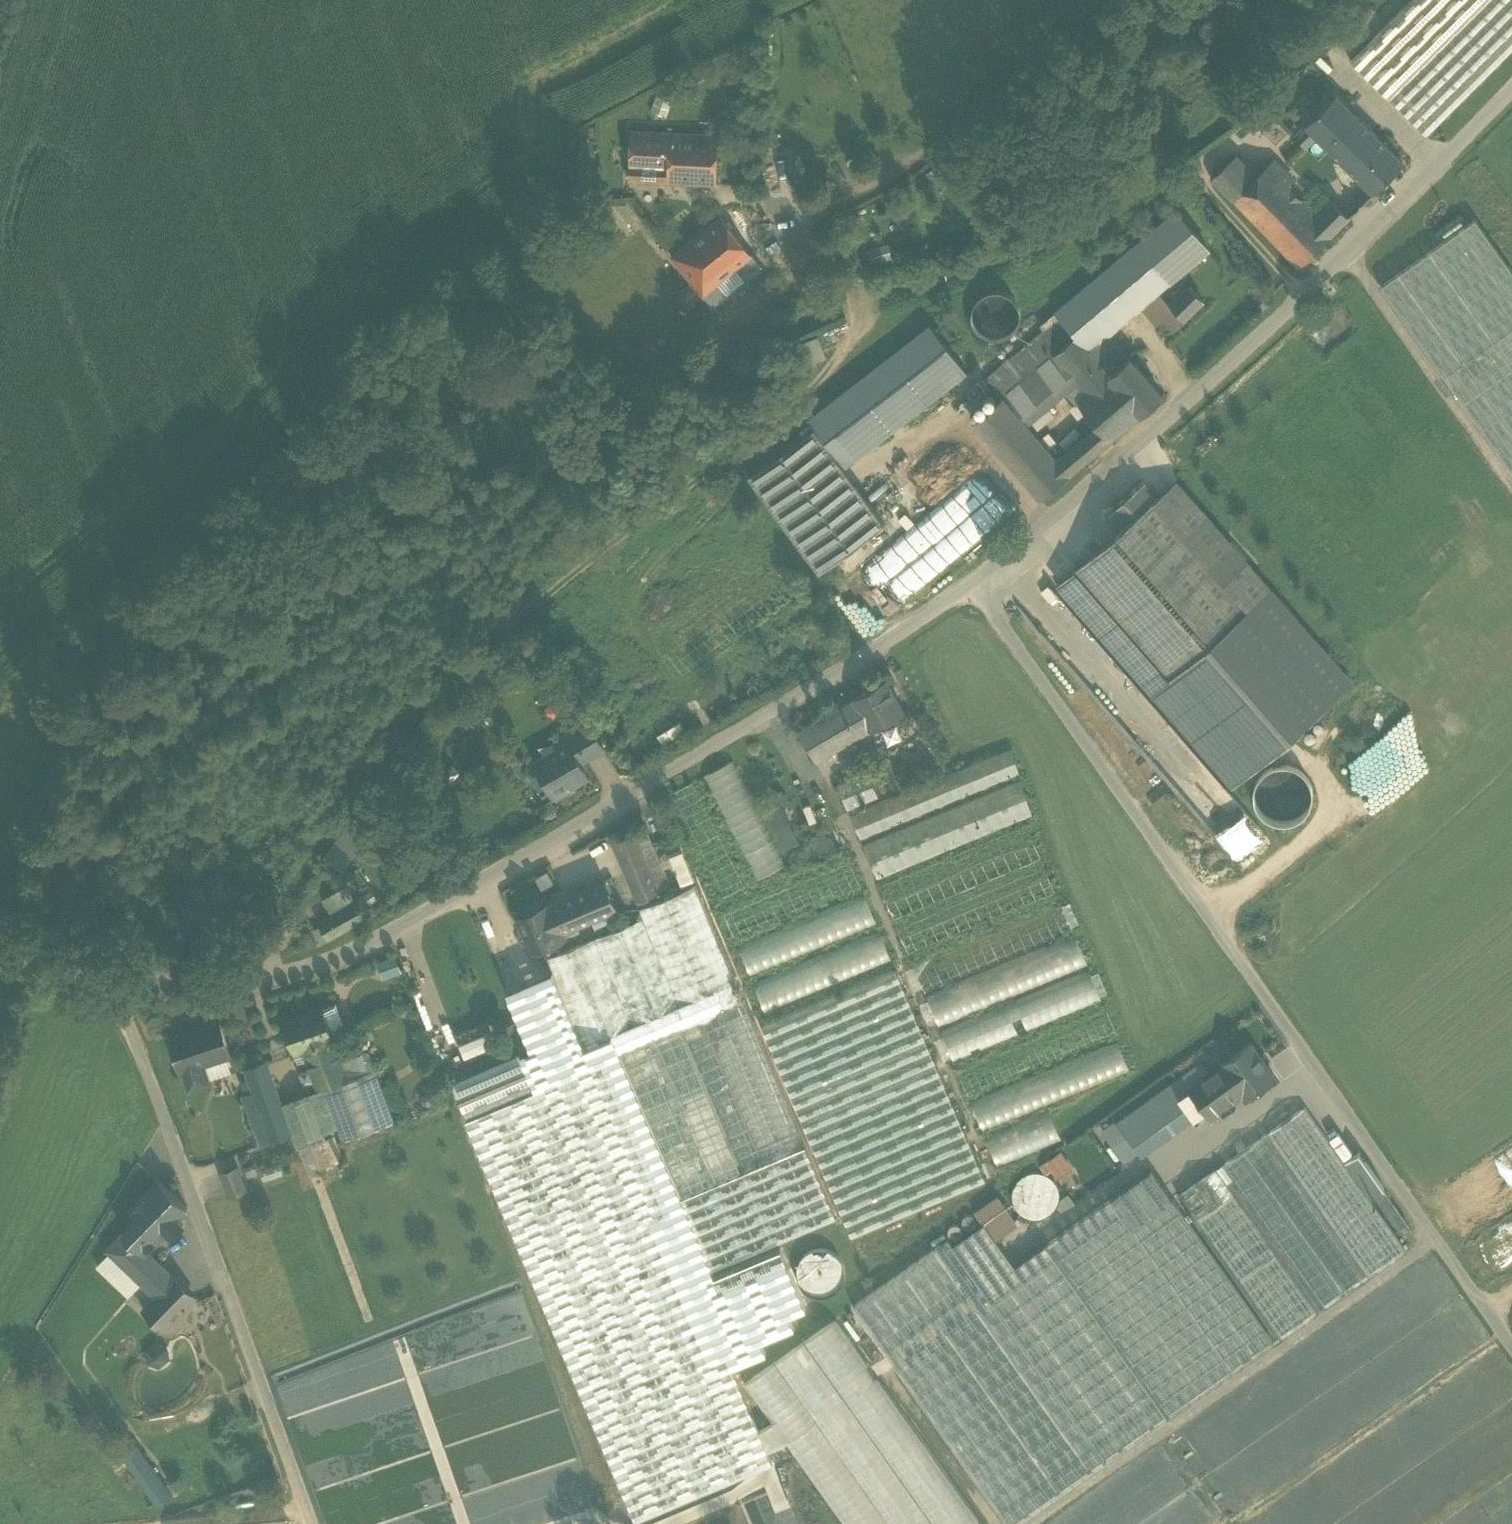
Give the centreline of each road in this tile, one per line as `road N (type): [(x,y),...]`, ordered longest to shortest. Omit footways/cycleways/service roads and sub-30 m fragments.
road 1 (unclassified): [(0,951),(117,984),(235,984),(297,974),(371,945),(656,781),(904,632),(1084,493),(1337,265),(1511,83)]
road 2 (track): [(1511,1346),(972,584)]
road 3 (track): [(649,196),(723,199),(795,216),(844,200),(964,136),(1142,0)]
road 4 (track): [(709,482),(802,414),(854,347),(858,305),(815,210)]
road 5 (track): [(1320,1075),(1178,1173),(1163,1157),(1044,1236)]

